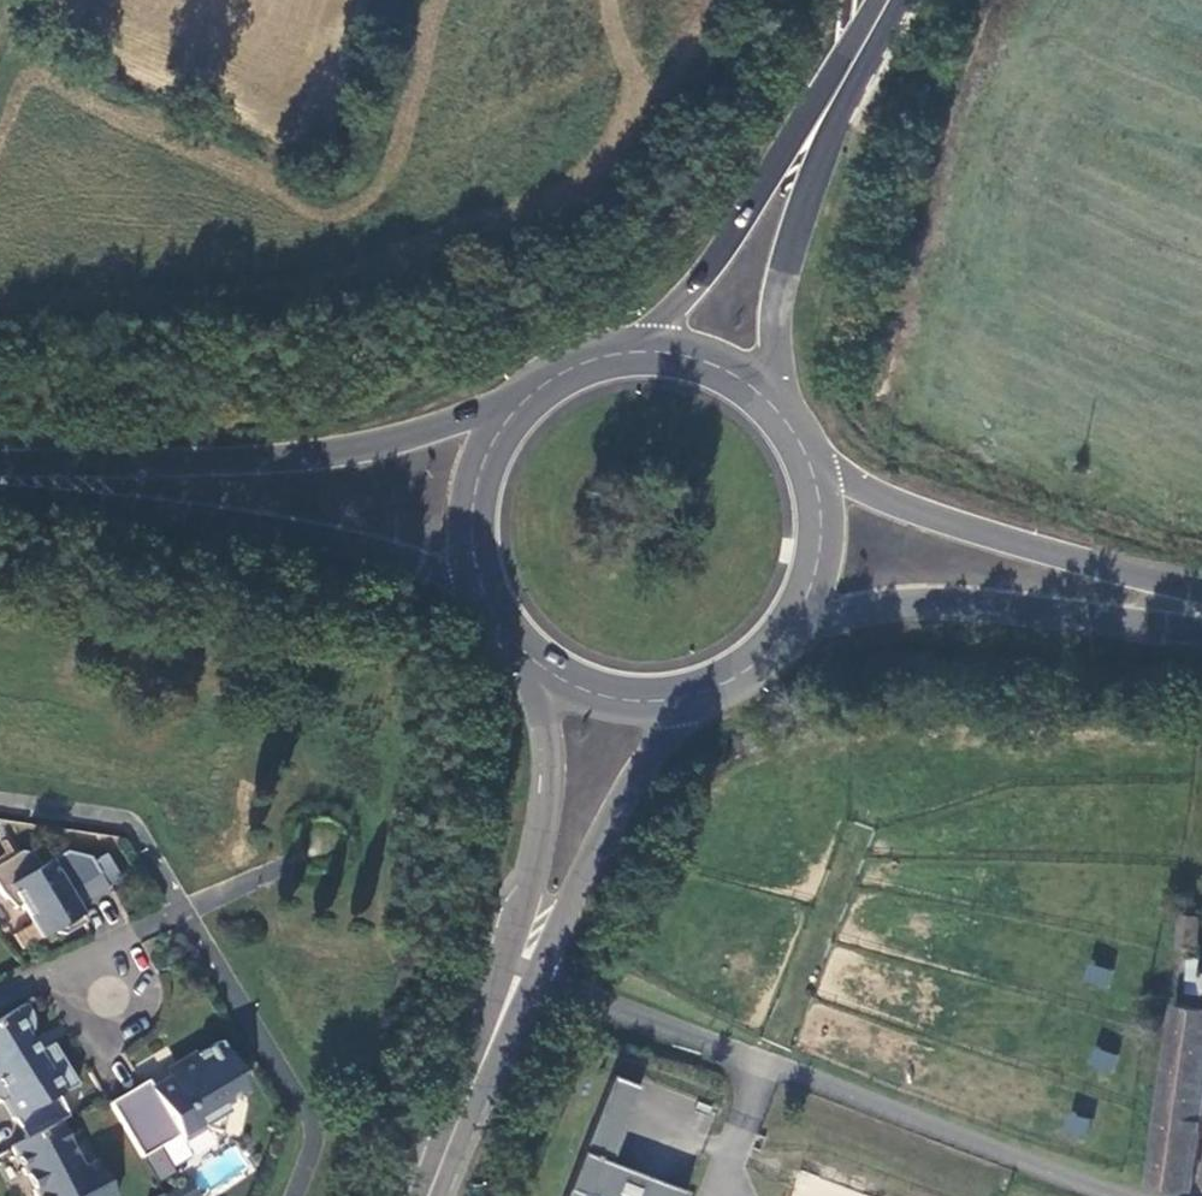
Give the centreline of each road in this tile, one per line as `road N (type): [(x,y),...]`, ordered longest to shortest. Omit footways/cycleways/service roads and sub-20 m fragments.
road 1 (primary): [(512,406),(353,449),(0,471)]
road 2 (primary): [(0,490),(355,545),(478,593)]
road 3 (primary): [(789,640),(875,612),(929,607),(1201,630)]
road 4 (primary): [(1201,594),(942,521),(843,478),(814,454)]
road 5 (tertiary): [(518,973),(571,900),(647,762),(693,703)]
road 6 (secondary): [(784,408),(779,307),(835,94)]
road 7 (secondary): [(835,94),(689,299),(639,346)]
road 8 (tertiary): [(532,667),(556,777),(518,973)]
road 9 (tertiary): [(431,1195),(518,973)]
road 10 (primary): [(512,406),(472,478),(466,516),(478,593)]
road 11 (primary): [(789,640),(828,550),(814,454)]
road 12 (primary): [(532,667),(608,704),(693,703)]
road 13 (primary): [(784,408),(719,361),(639,346)]
road 14 (primary): [(639,346),(567,364),(512,406)]
road 15 (residential): [(0,998),(64,971),(111,991)]

